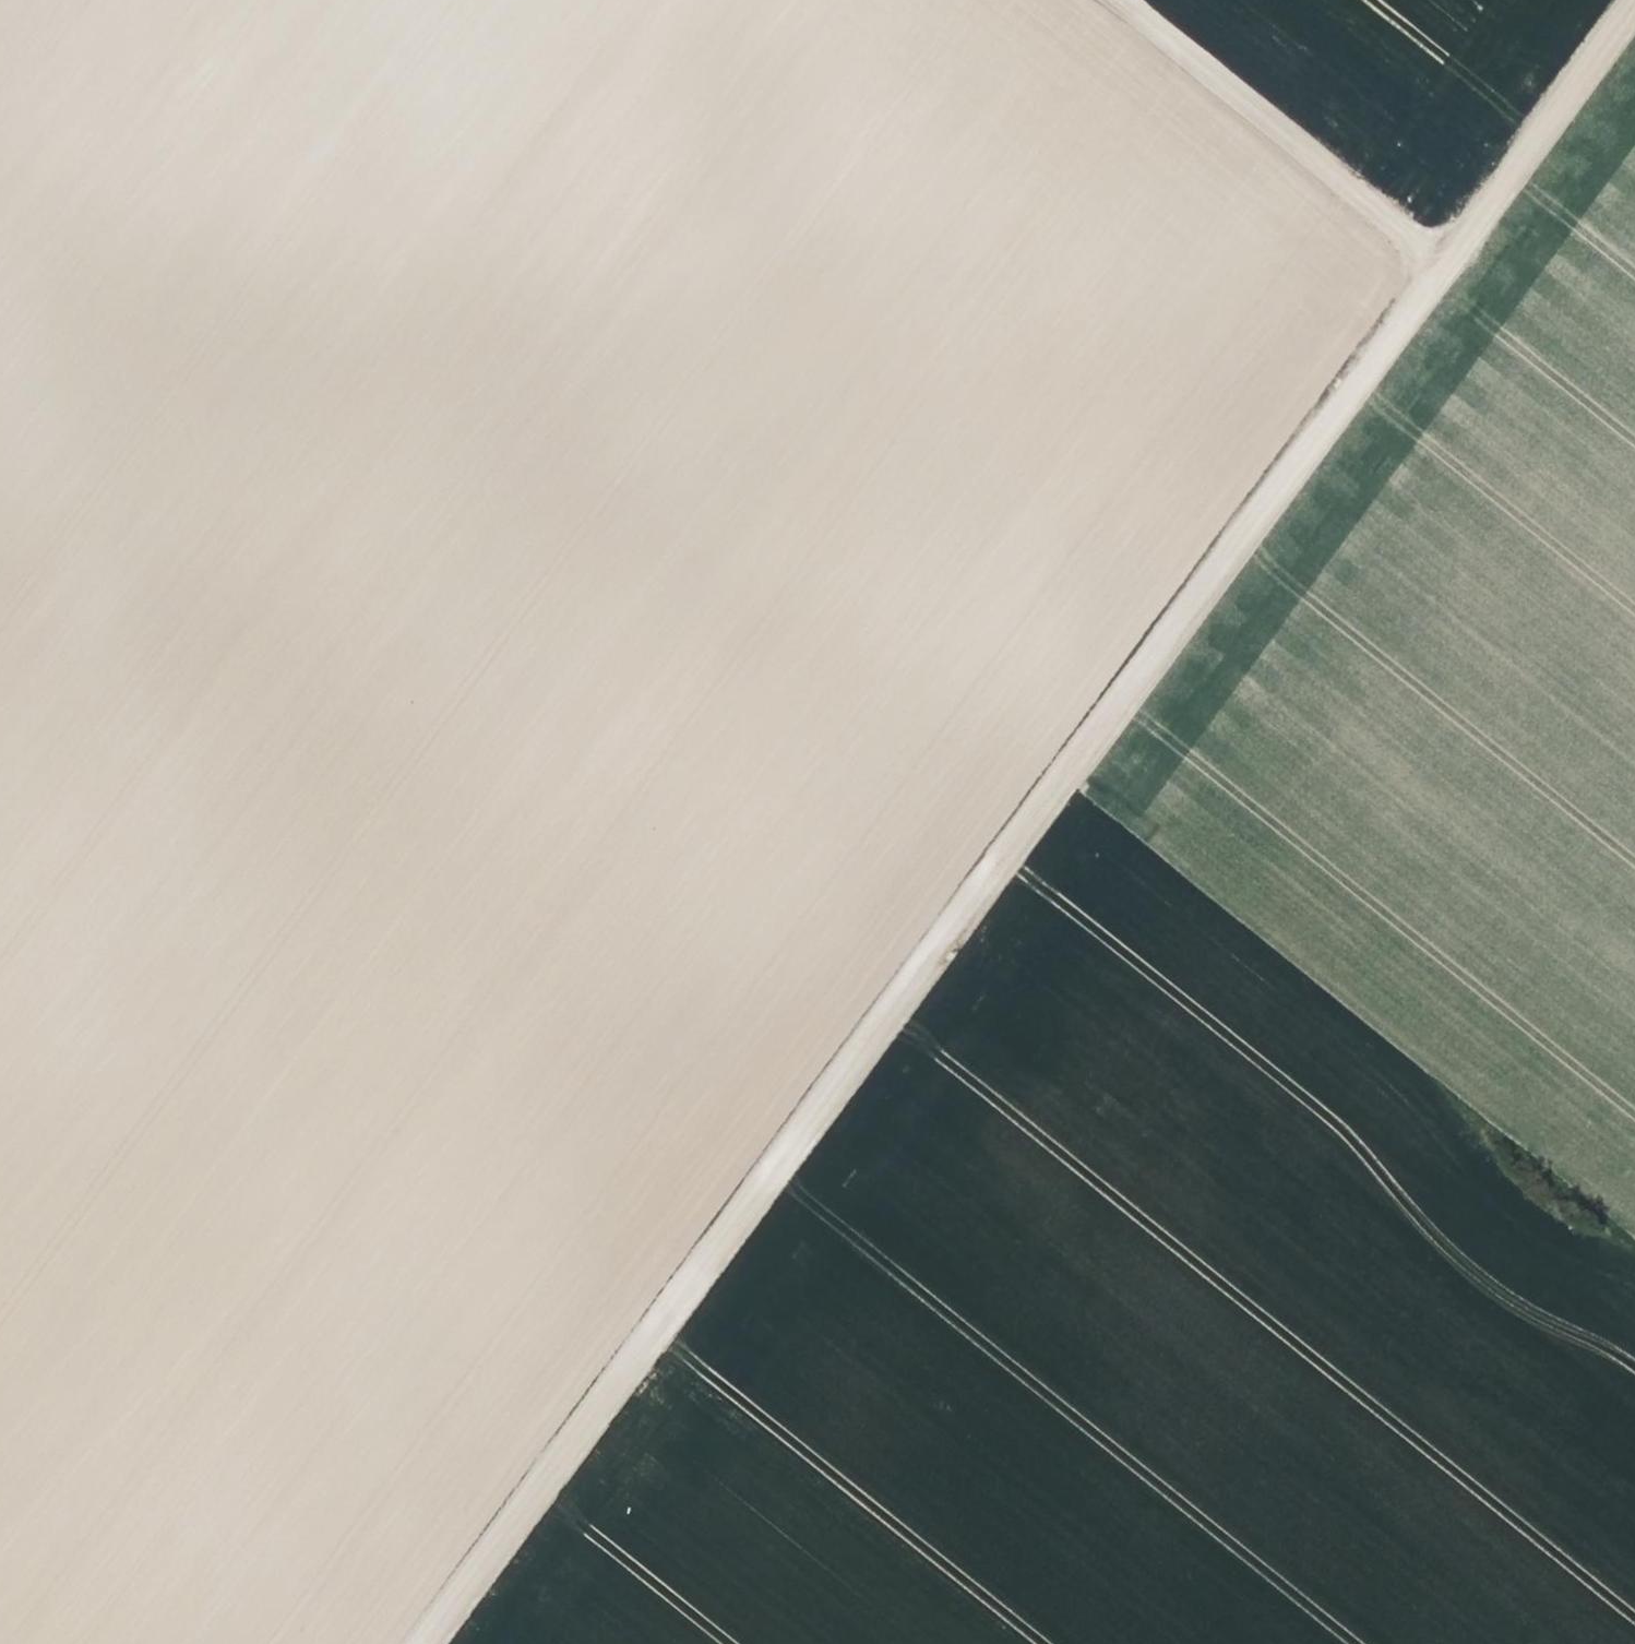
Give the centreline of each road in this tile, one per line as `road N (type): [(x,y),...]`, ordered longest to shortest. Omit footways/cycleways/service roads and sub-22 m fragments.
road 1 (track): [(1633,0),(417,1643)]
road 2 (track): [(1130,0),(1446,254)]

